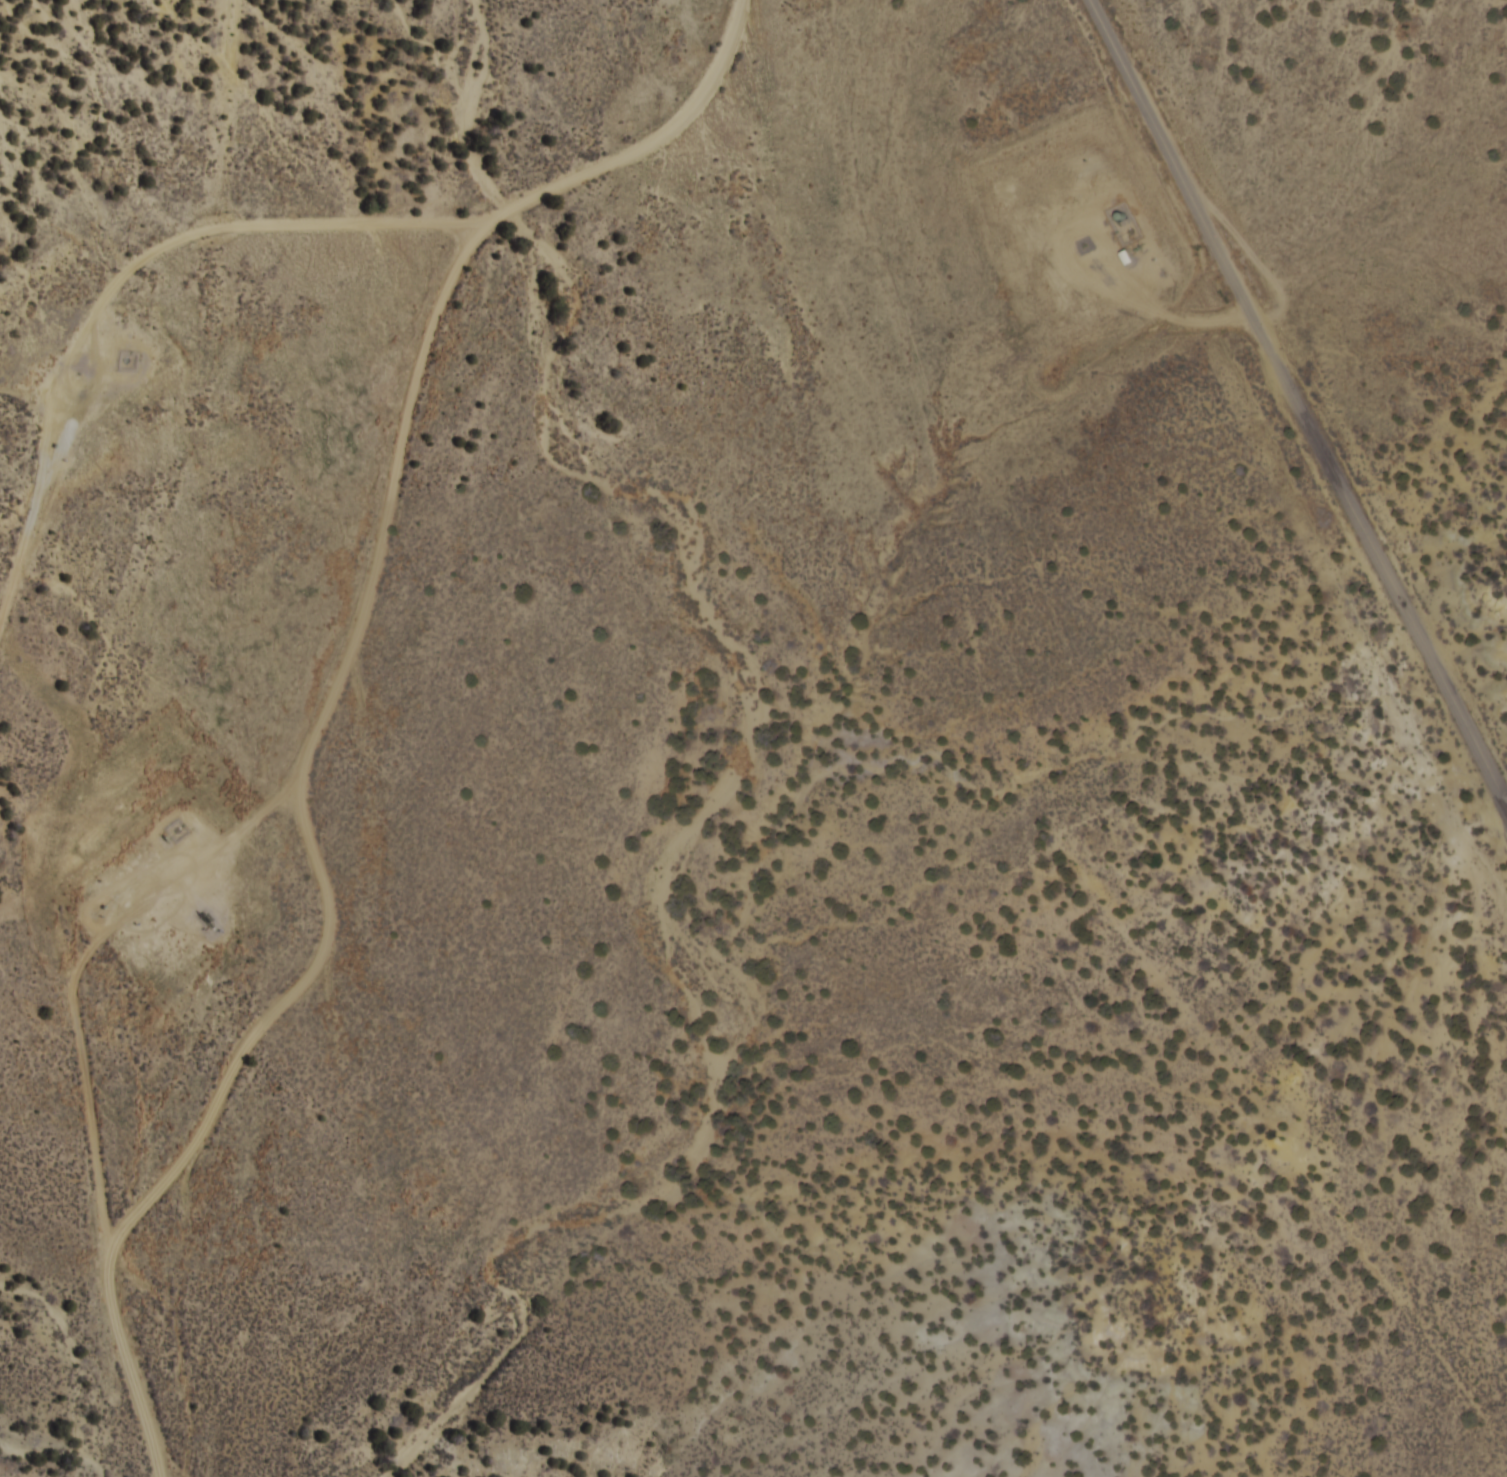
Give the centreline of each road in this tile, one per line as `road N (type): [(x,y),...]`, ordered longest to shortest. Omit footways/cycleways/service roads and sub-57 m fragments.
road 1 (tertiary): [(1096,0),(1506,791)]
road 2 (track): [(0,816),(69,978),(128,1223),(133,1308),(174,1476)]
road 3 (track): [(0,413),(112,354),(480,228)]
road 4 (track): [(63,963),(104,857),(103,774),(21,686),(0,688)]

